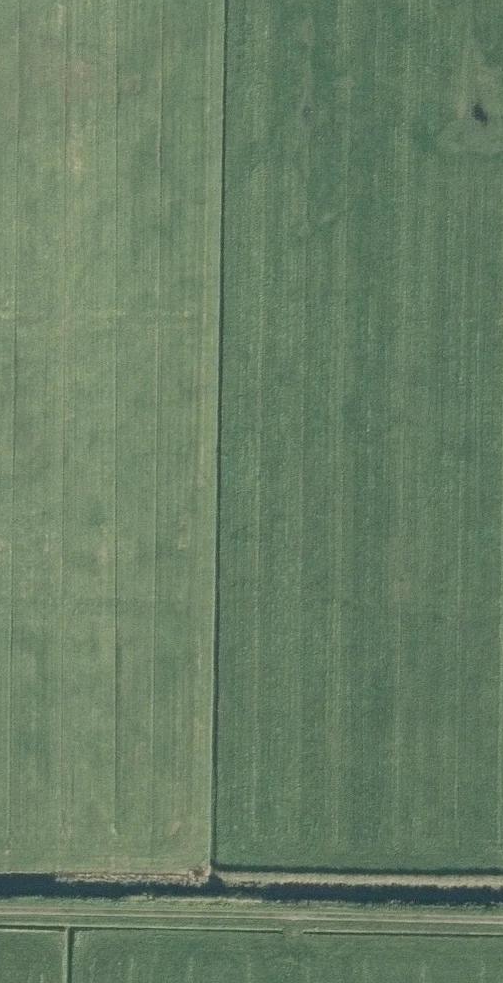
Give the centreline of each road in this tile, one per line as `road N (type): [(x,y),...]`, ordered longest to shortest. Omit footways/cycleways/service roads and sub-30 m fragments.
road 1 (track): [(502,927),(0,916)]

